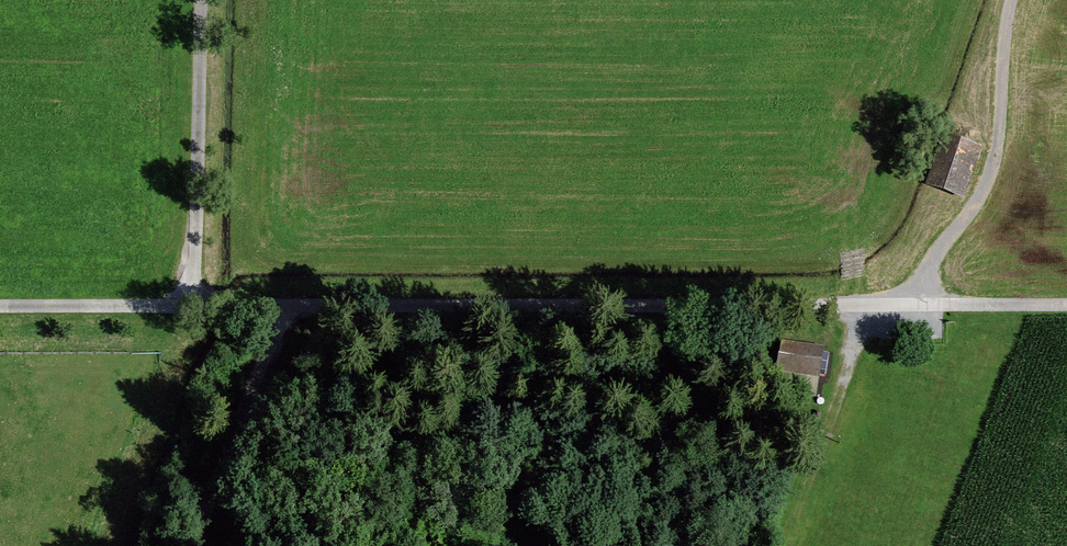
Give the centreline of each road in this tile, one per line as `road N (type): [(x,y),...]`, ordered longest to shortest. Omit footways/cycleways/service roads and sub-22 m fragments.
road 1 (track): [(1066,305),(0,307)]
road 2 (track): [(1009,0),(999,144),(985,190),(933,257),(915,305)]
road 3 (track): [(182,305),(194,272),(200,0)]
road 4 (track): [(194,545),(285,307)]

